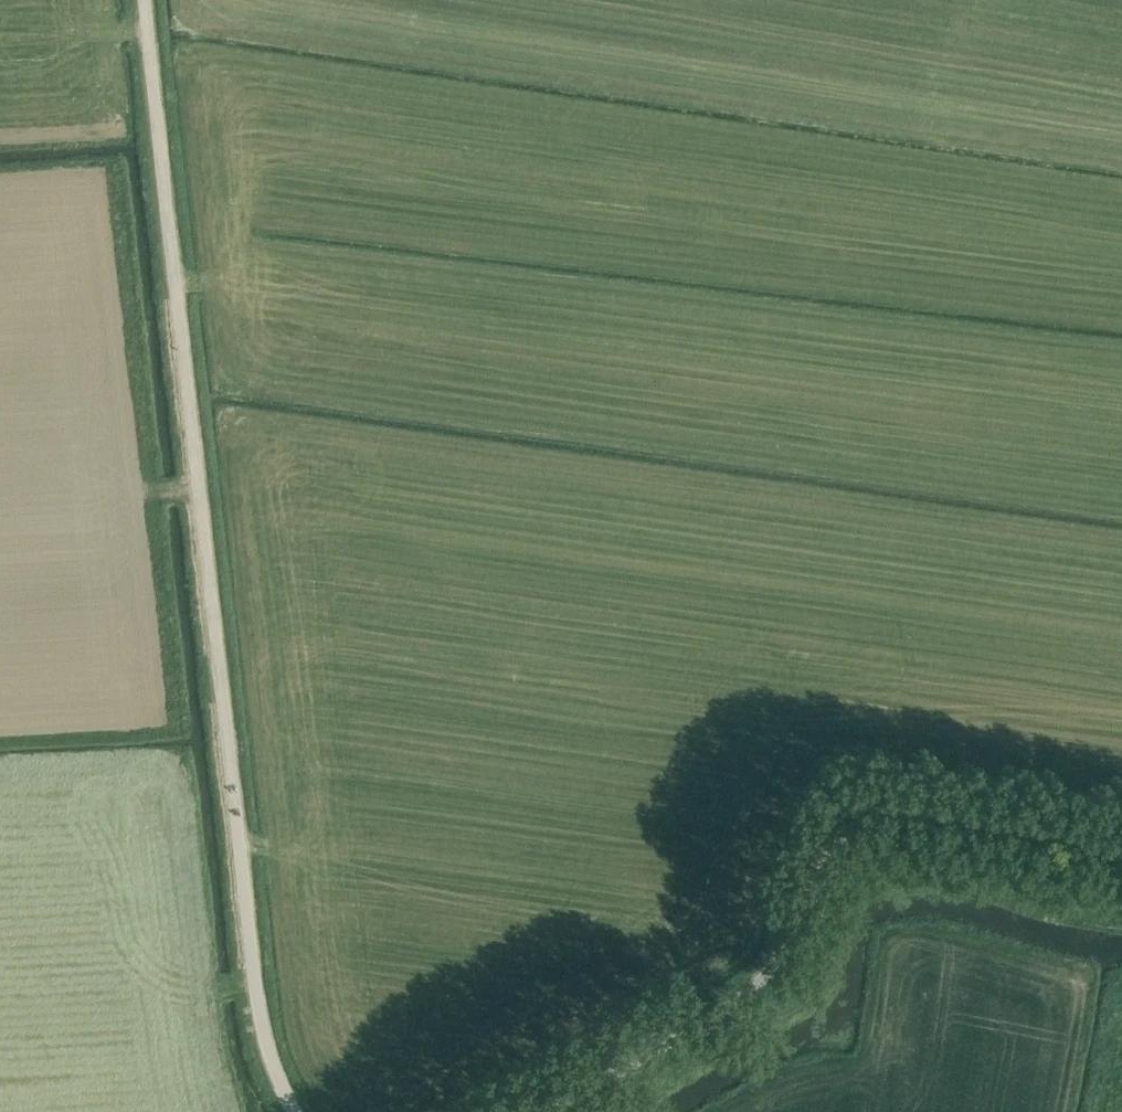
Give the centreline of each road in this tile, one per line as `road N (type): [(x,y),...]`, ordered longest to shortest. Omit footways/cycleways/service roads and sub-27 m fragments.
road 1 (unclassified): [(301,1111),(282,1078),(261,990),(147,0)]
road 2 (unclassified): [(1121,847),(908,812),(857,825),(833,843),(788,937),(735,1002),(540,1111)]

